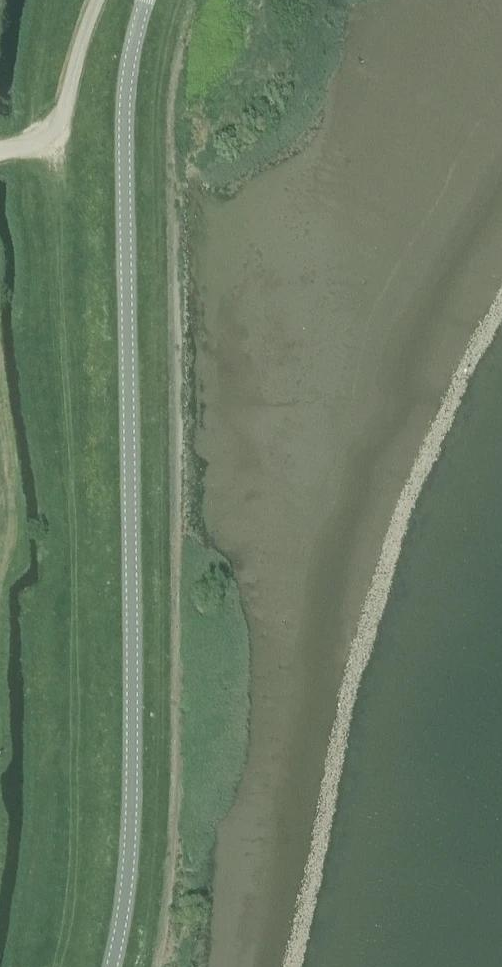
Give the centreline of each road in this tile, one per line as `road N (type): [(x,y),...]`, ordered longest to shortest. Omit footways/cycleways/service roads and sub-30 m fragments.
road 1 (track): [(137,966),(150,896),(156,66),(173,0)]
road 2 (tertiary): [(112,966),(131,802),(125,117),(145,0)]
road 3 (unclassified): [(0,150),(31,146),(60,122),(99,0)]

